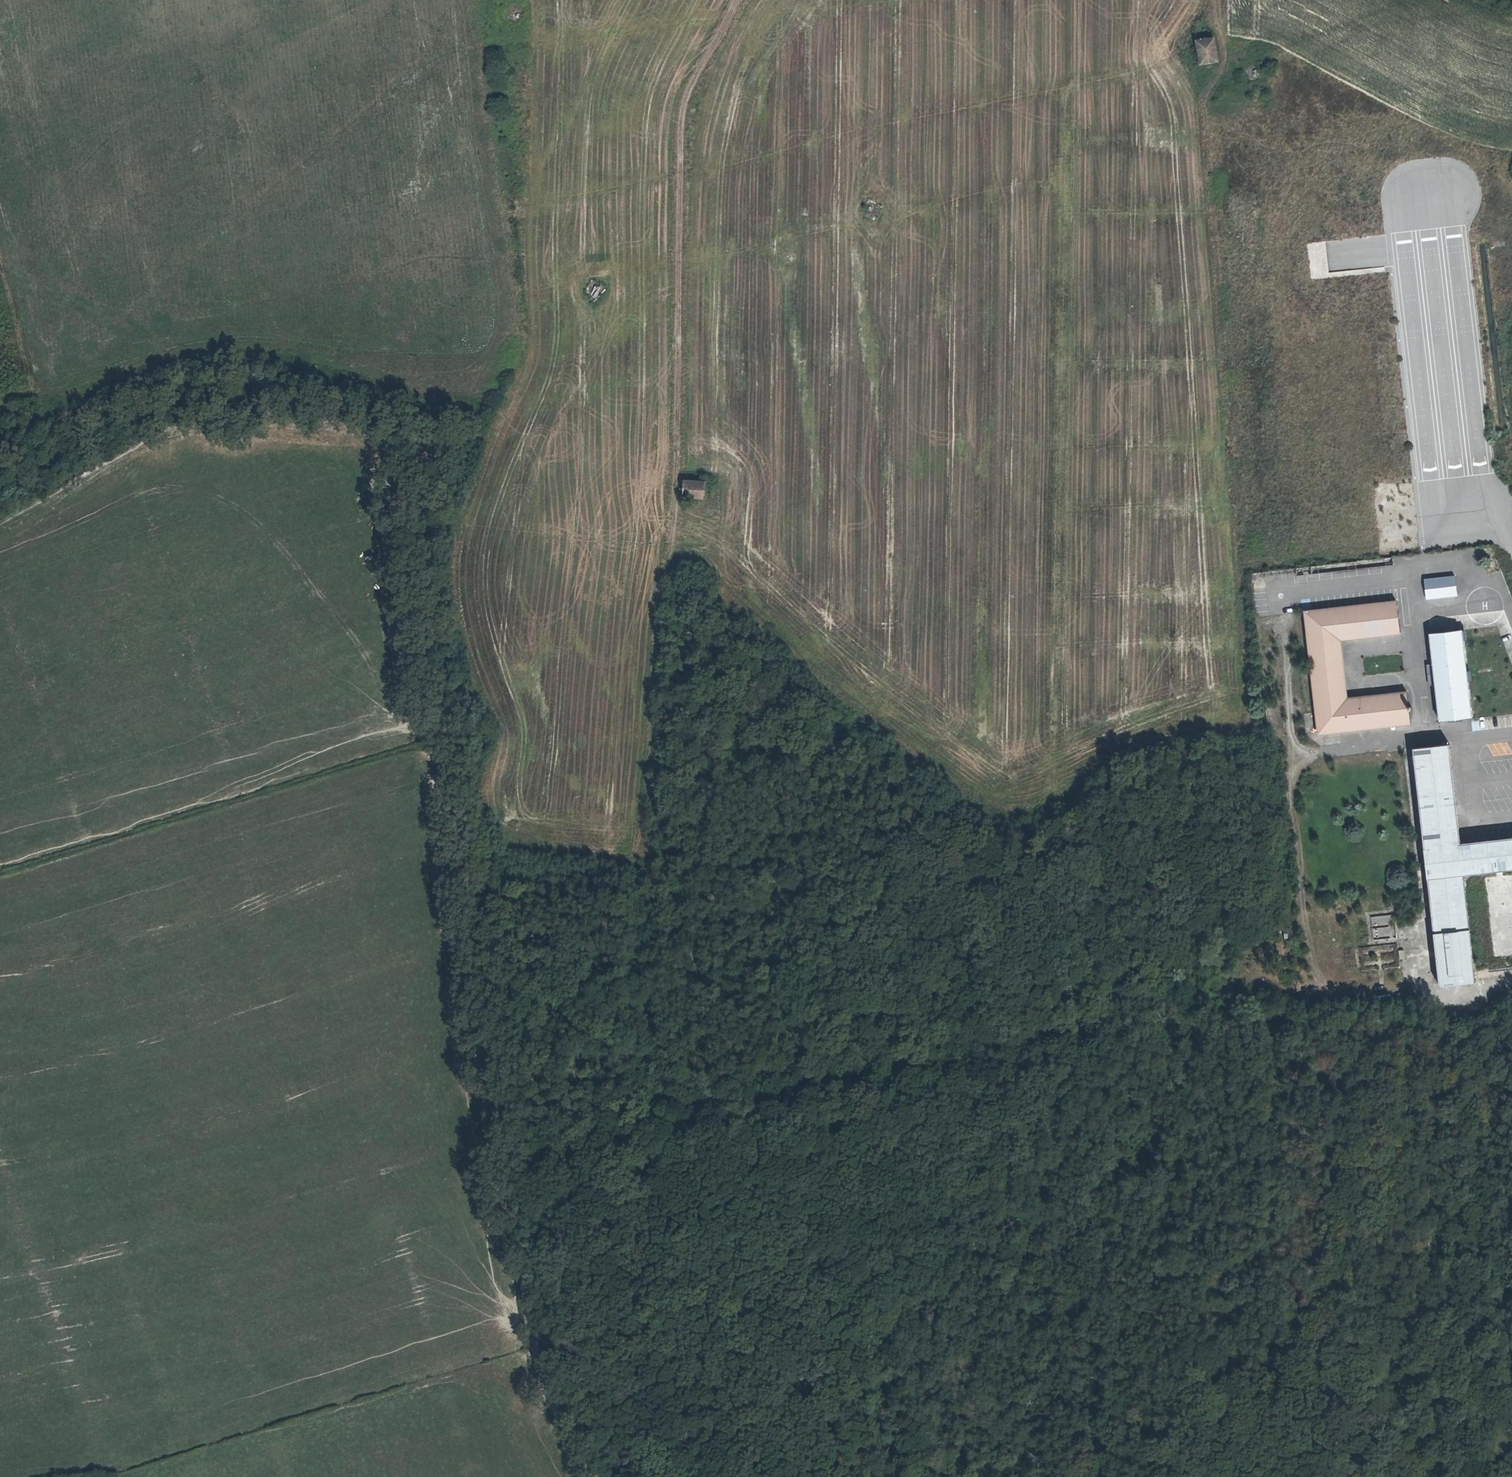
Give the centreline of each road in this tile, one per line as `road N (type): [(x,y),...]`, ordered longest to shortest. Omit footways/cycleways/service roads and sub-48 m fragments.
road 1 (track): [(736,0),(683,103),(675,481),(637,880),(650,1042),(671,1091),(696,1104)]
road 2 (track): [(1216,0),(1226,61),(1204,101),(1211,199)]

